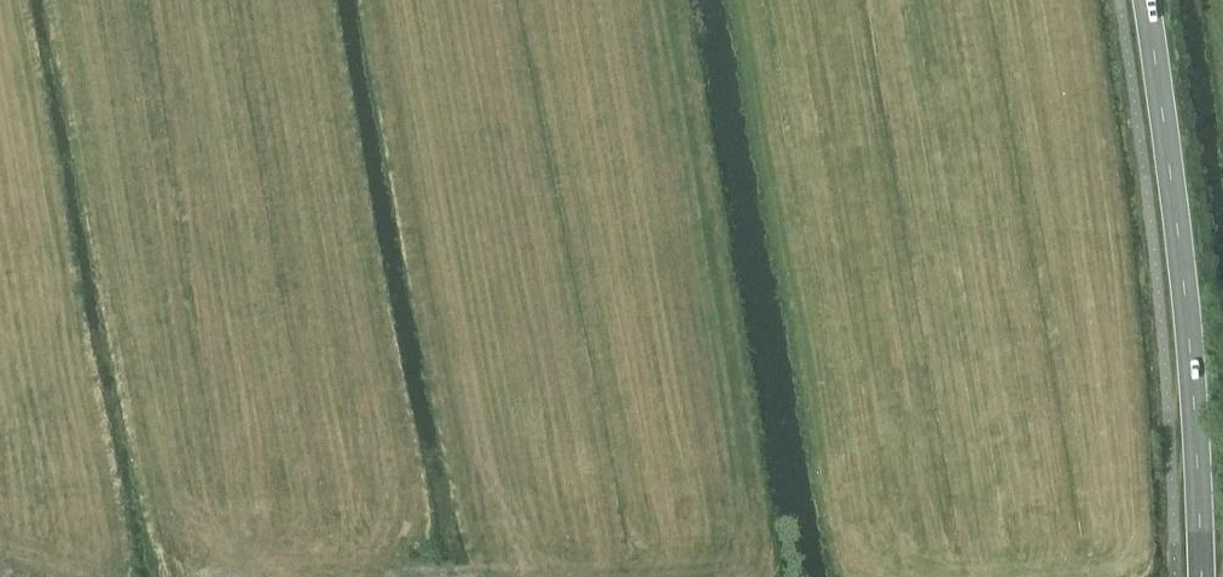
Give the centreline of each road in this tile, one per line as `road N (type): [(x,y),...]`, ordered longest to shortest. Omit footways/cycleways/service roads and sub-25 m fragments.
road 1 (tertiary): [(1201,576),(1187,287),(1146,0)]

